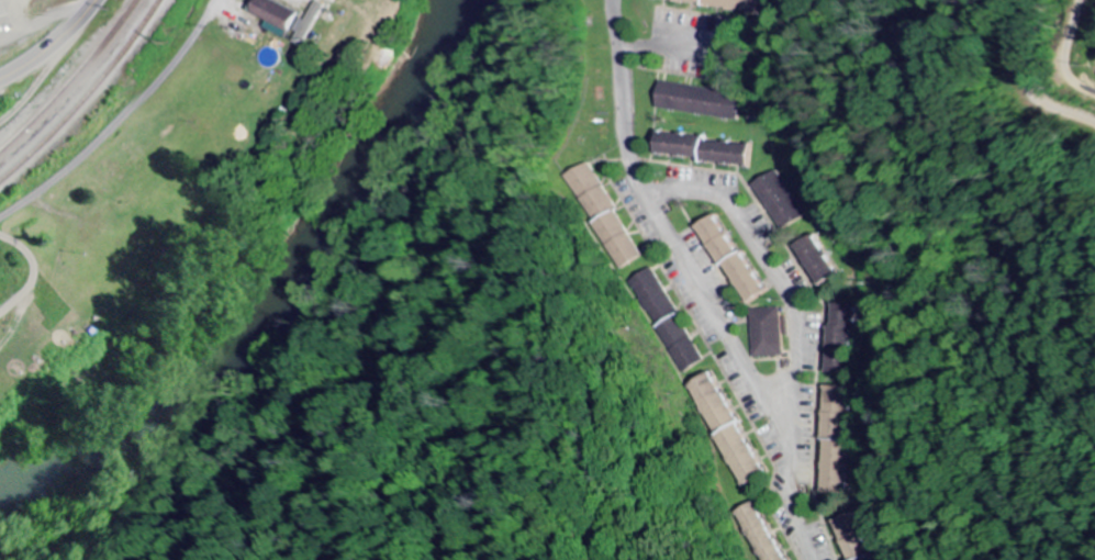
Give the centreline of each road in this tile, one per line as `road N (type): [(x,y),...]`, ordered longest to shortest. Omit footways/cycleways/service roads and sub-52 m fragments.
road 1 (residential): [(767,396),(786,385),(797,365),(794,309),(781,281),(735,210),(715,194),(671,190),(650,203)]
road 2 (residential): [(0,219),(109,133),(177,57),(213,0)]
road 3 (residential): [(650,203),(767,396)]
road 4 (residential): [(650,203),(630,159),(614,0)]
road 5 (residential): [(767,396),(789,438),(811,559)]
road 6 (primary): [(0,79),(32,64),(94,0)]

